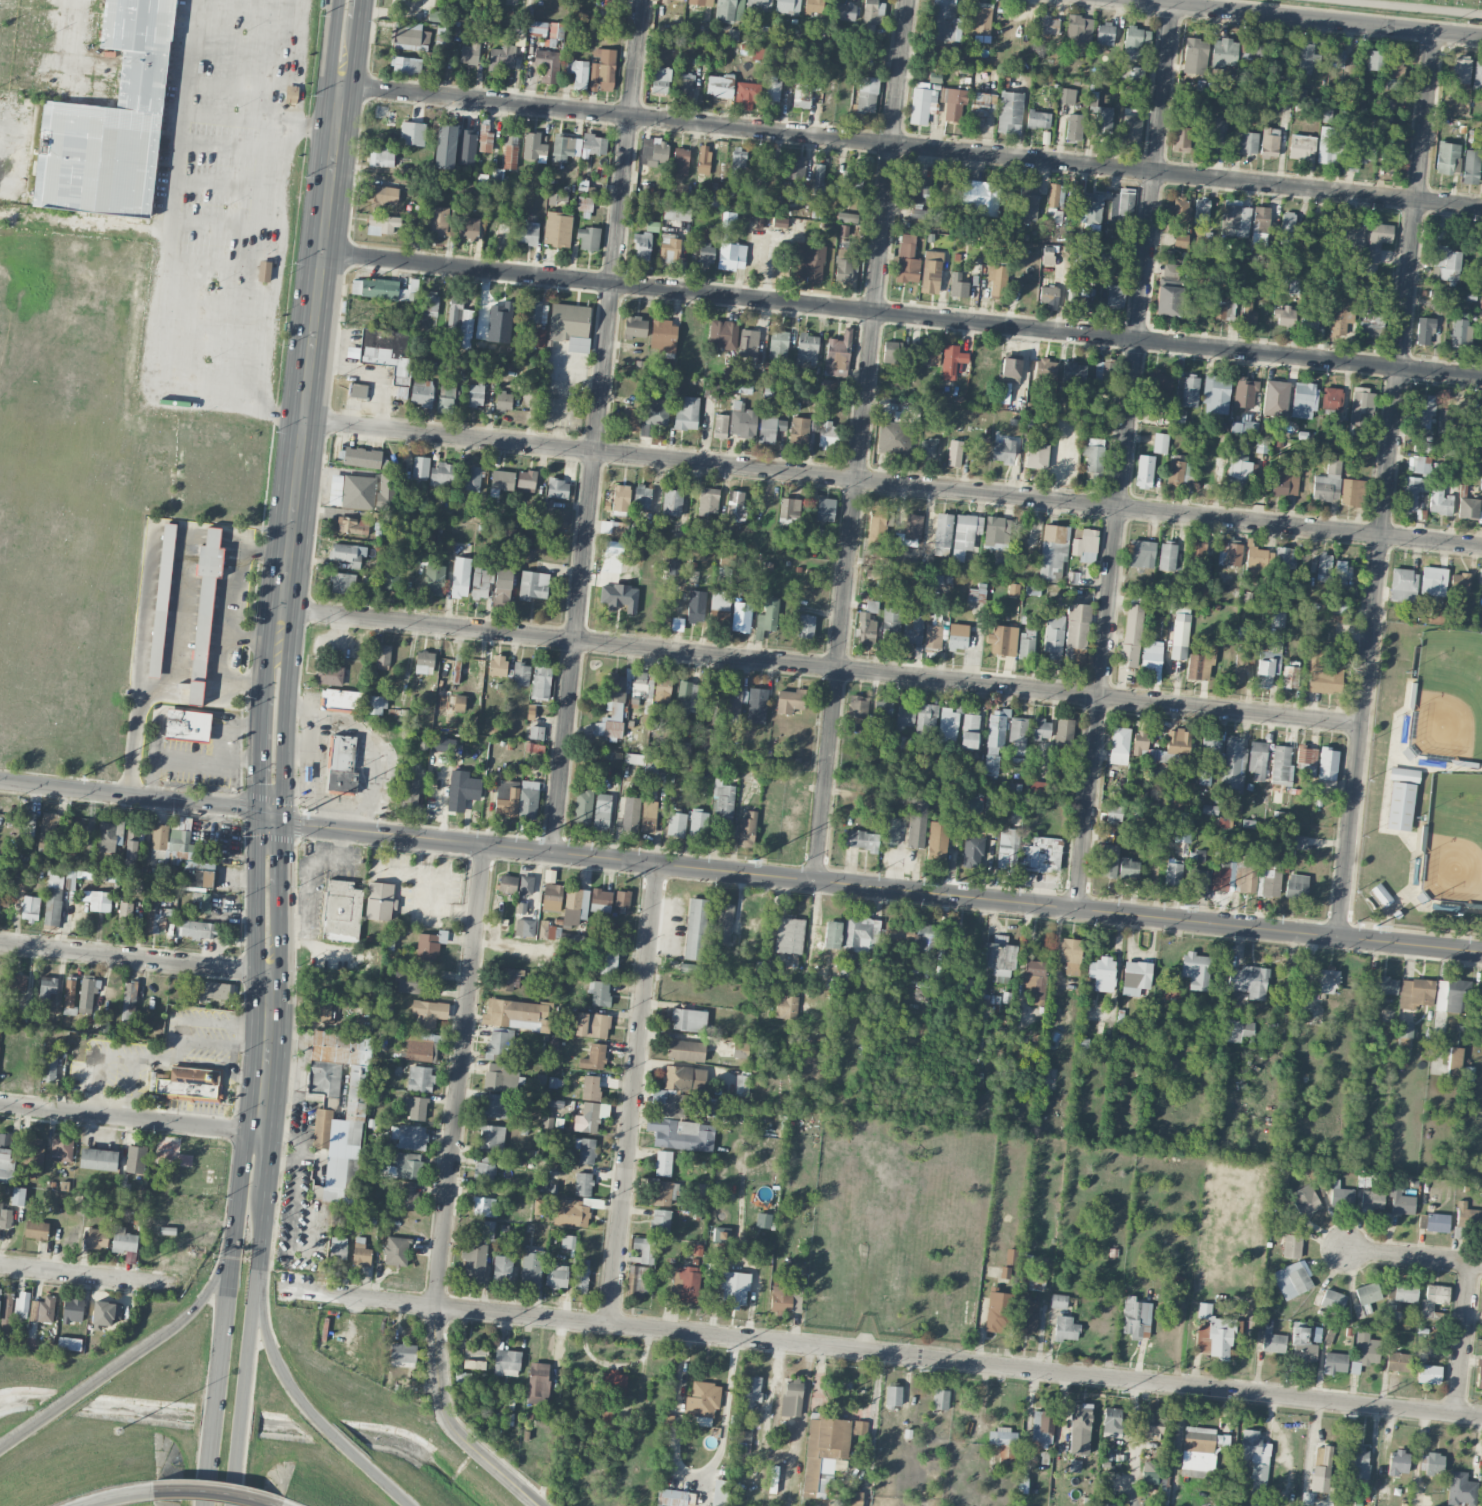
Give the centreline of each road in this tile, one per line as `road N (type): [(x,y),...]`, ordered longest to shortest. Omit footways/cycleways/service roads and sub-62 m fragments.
road 1 (tertiary): [(1481,952),(365,832),(260,812)]
road 2 (residential): [(1481,1419),(276,1288)]
road 3 (residential): [(1481,546),(304,418)]
road 4 (residential): [(1481,376),(321,252)]
road 5 (residential): [(1481,206),(340,86)]
road 6 (residential): [(1362,724),(285,608)]
road 7 (residential): [(1174,3),(1079,910)]
road 8 (residential): [(908,0),(816,882)]
road 9 (residential): [(643,0),(552,851)]
road 10 (primary): [(351,0),(282,638)]
road 11 (residential): [(1435,31),(1381,535)]
road 12 (residential): [(486,844),(438,1305)]
road 13 (residential): [(657,864),(610,1325)]
road 14 (residential): [(1381,535),(1338,937)]
road 15 (residential): [(1481,36),(1143,0)]
road 16 (motorway): [(415,1505),(324,1428),(288,1385),(268,1336),(257,1250)]
road 17 (motorway): [(228,1255),(199,1306),(0,1449)]
road 18 (residential): [(269,979),(0,944)]
road 19 (residential): [(260,812),(0,780)]
road 20 (residential): [(258,1130),(0,1103)]
road 21 (primary): [(230,1505),(257,1250)]
road 22 (primary): [(228,1255),(202,1505)]
road 23 (residential): [(540,1505),(448,1416),(438,1305)]
road 24 (primary): [(283,818),(290,662),(282,638)]
road 25 (residential): [(179,1284),(0,1264)]
road 26 (primary): [(260,812),(258,958),(269,979)]
road 27 (residential): [(1472,1264),(1456,1416)]
road 28 (primary): [(269,979),(258,1130)]
road 29 (residential): [(1481,1265),(1346,1250)]
road 30 (primary): [(258,1130),(241,1167),(228,1255)]
road 31 (motorway): [(285,1505),(240,1493),(159,1490)]

